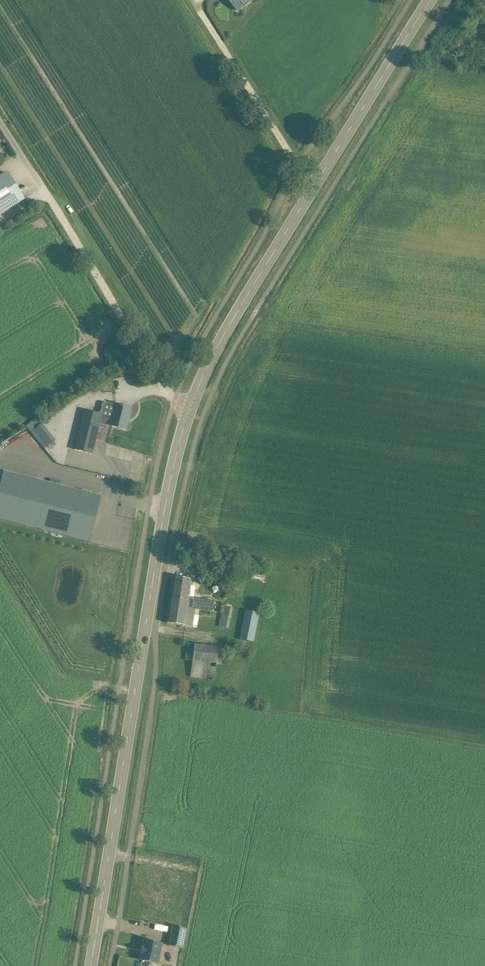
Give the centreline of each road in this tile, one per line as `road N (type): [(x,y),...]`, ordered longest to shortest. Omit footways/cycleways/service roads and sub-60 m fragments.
road 1 (secondary): [(90,965),(170,479),(191,407)]
road 2 (unclassified): [(191,407),(170,397),(0,128)]
road 3 (secondary): [(191,407),(224,333),(319,178)]
road 4 (unclassified): [(190,0),(298,167),(319,178)]
road 5 (secondary): [(319,178),(429,0)]

